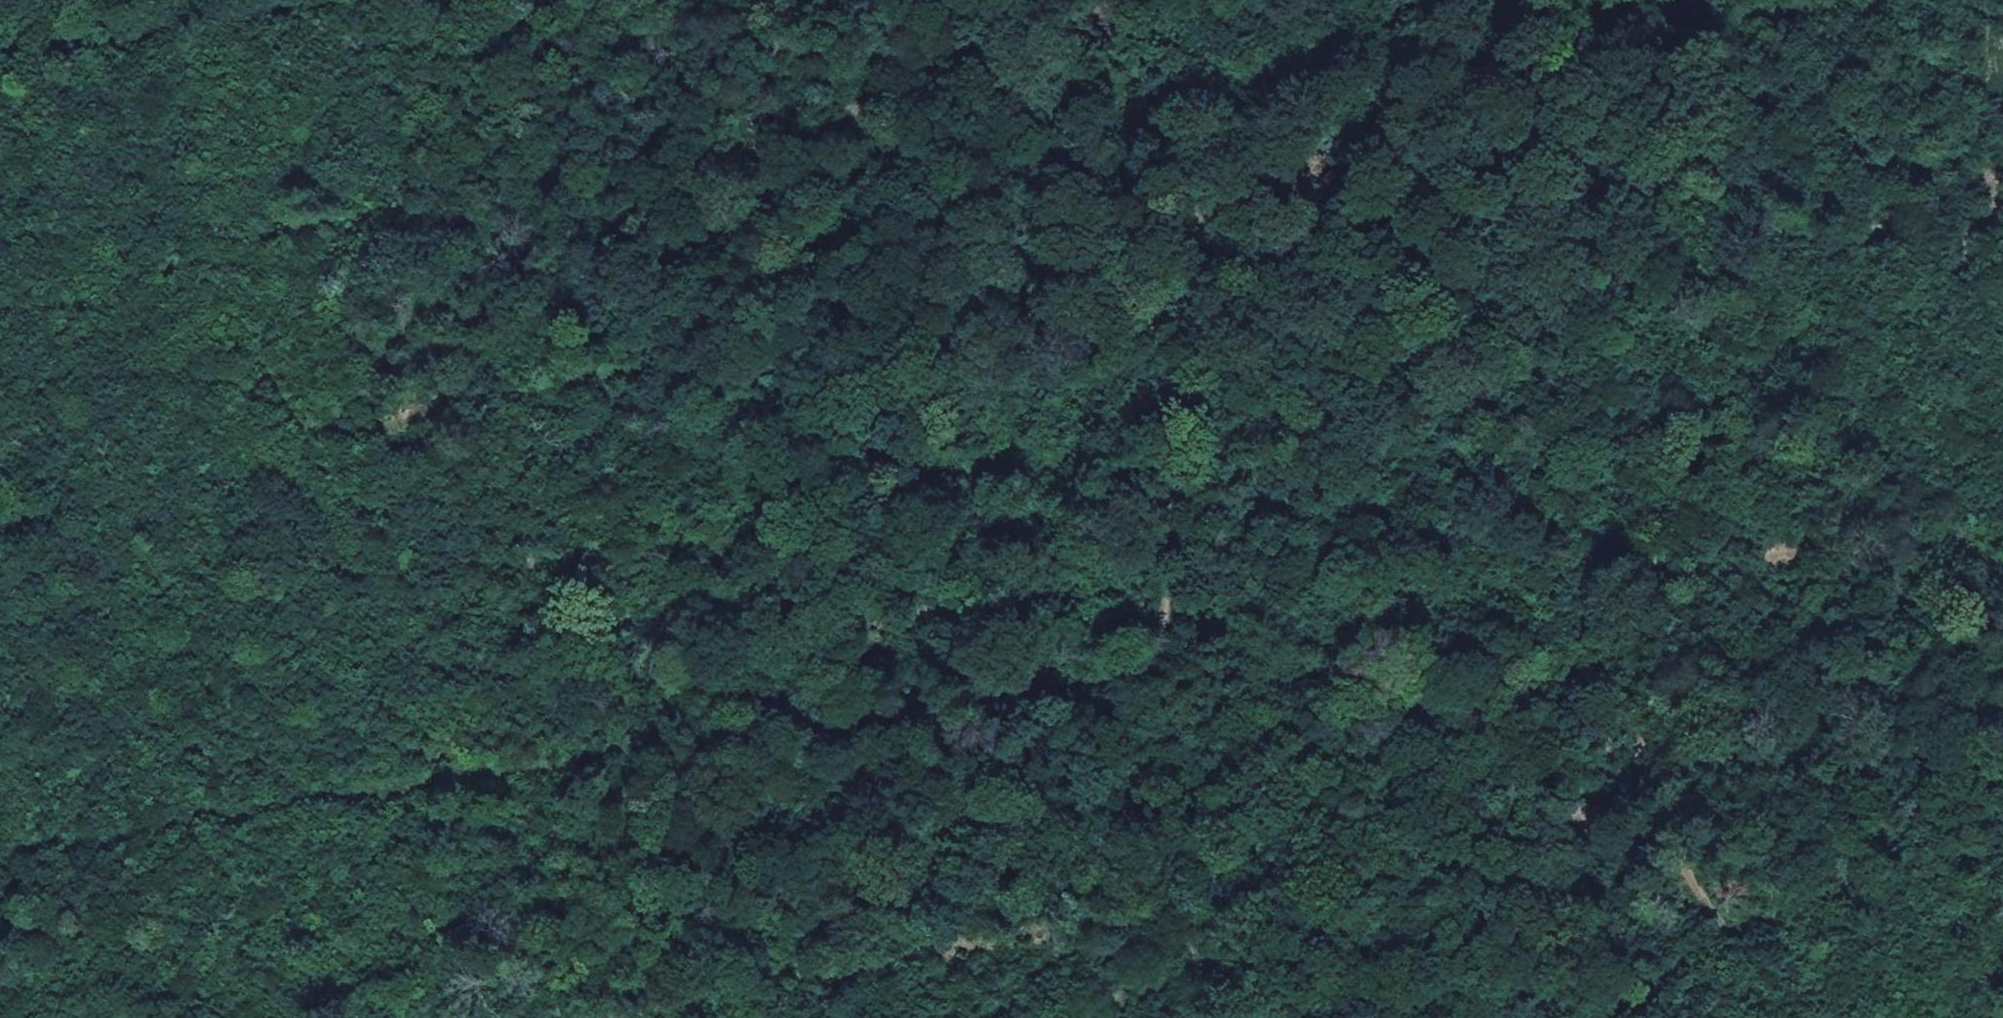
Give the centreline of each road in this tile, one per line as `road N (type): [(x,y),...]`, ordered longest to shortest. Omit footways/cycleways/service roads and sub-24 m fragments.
road 1 (track): [(1569,0),(1634,757),(1798,1017)]
road 2 (track): [(1199,1017),(1174,836),(1160,381),(1119,0)]

